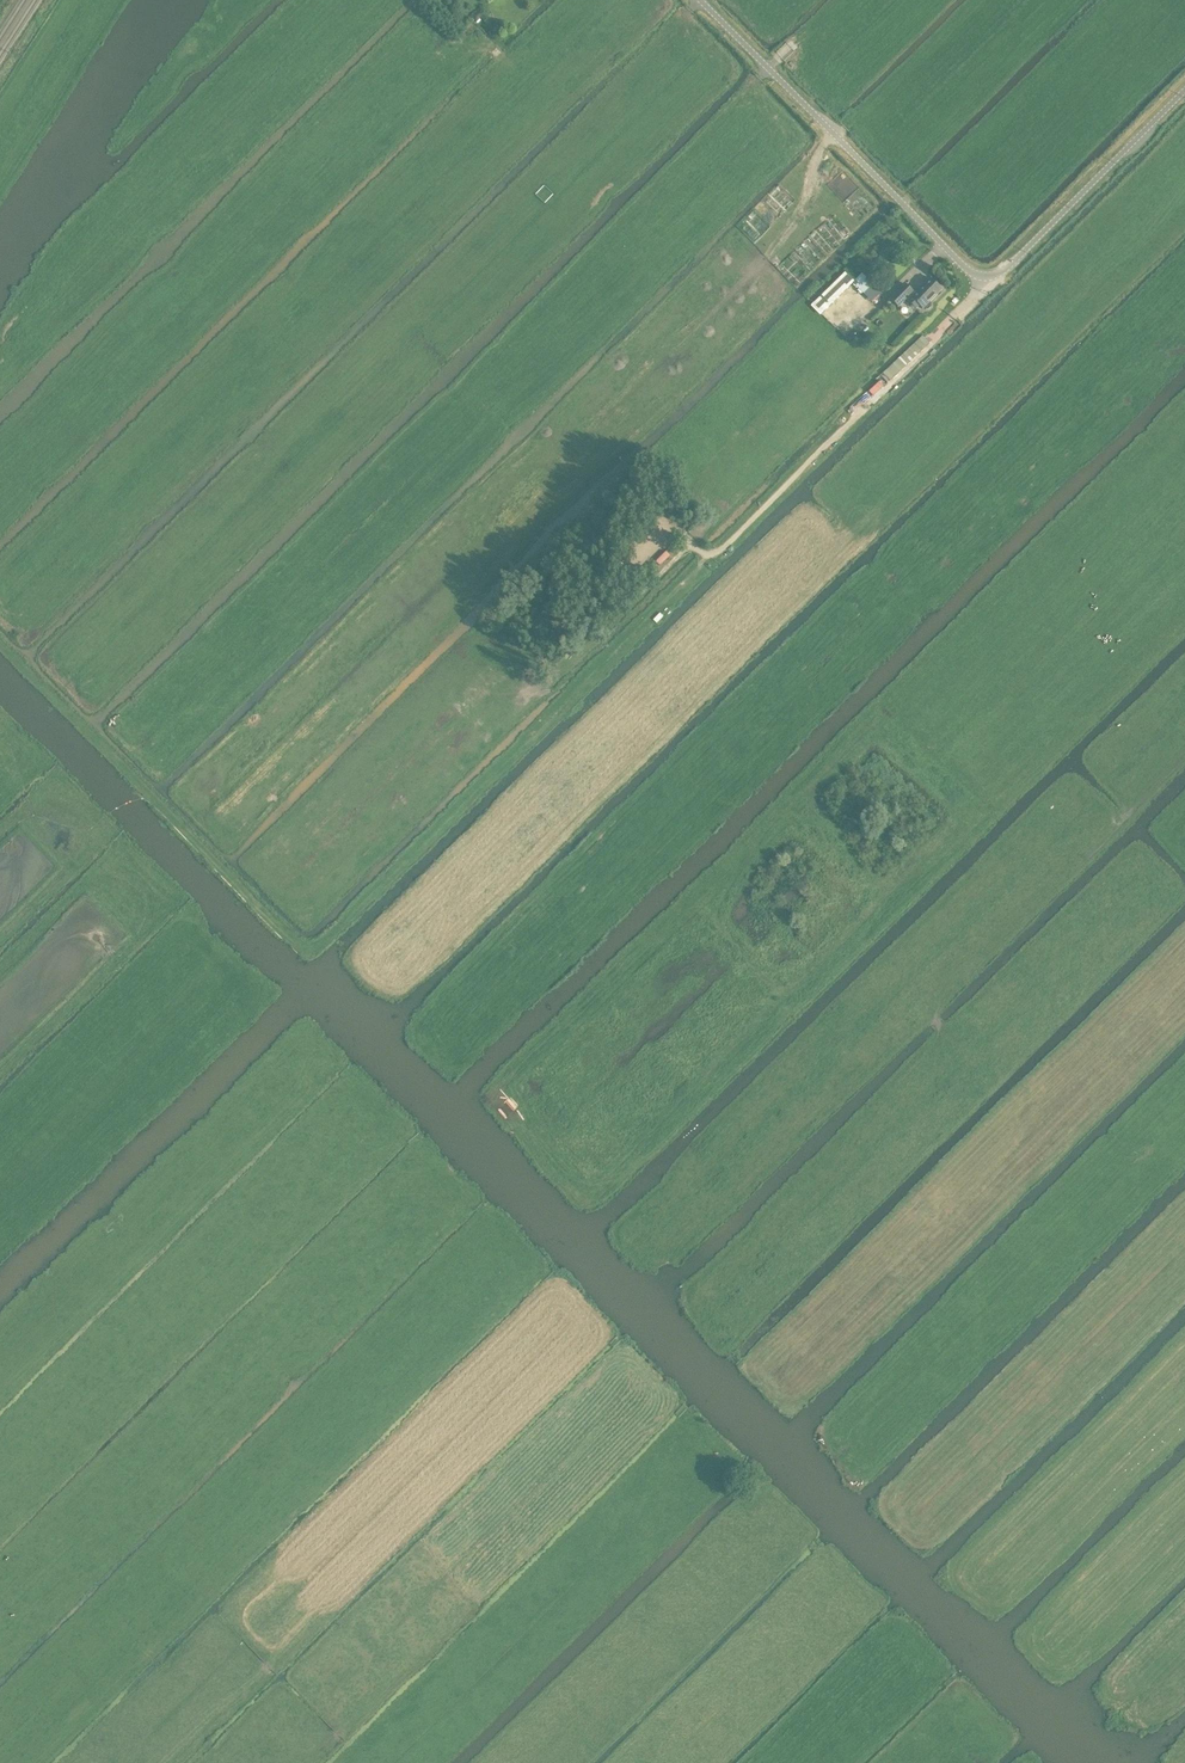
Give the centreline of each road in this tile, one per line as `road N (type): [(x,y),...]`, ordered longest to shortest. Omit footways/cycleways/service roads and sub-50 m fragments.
road 1 (track): [(682,537),(705,553),(720,551),(936,342),(982,277)]
road 2 (unclassified): [(982,277),(961,265),(697,0)]
road 3 (unclassified): [(982,277),(1005,270),(1184,90)]

